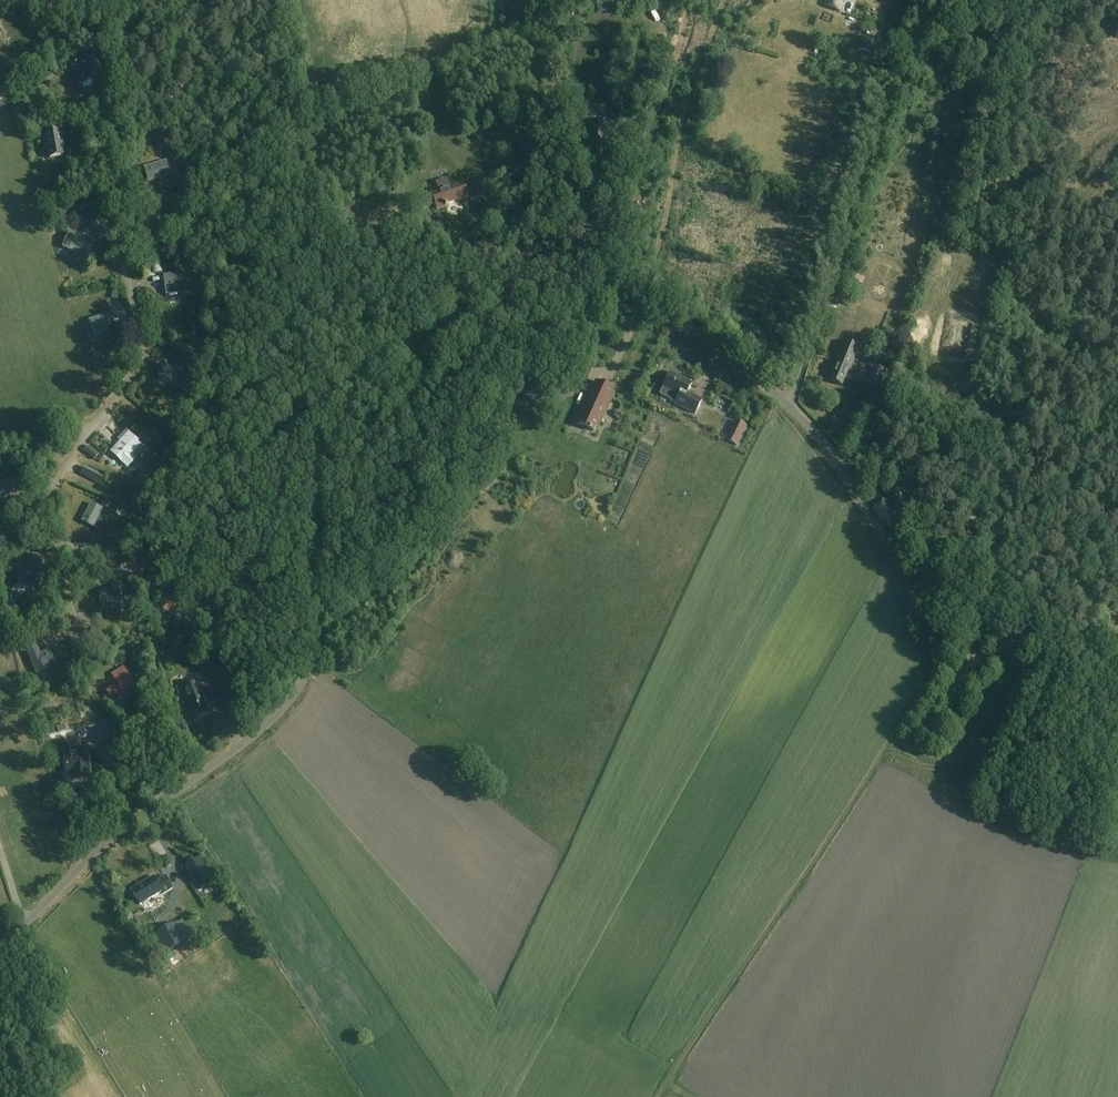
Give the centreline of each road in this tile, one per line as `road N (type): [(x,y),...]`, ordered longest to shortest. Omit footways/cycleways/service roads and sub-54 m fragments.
road 1 (unclassified): [(0,945),(94,857),(276,719),(307,684),(321,635),(316,491),(343,417),(402,380),(597,306),(626,304),(676,316),(735,355),(812,426),(891,549),(948,603),(1010,635),(1117,667)]
road 2 (track): [(666,1080),(1067,492),(1117,377)]
road 3 (track): [(162,802),(101,752),(52,527),(60,472),(145,347),(120,235),(129,176),(110,117)]
road 4 (track): [(151,624),(163,682),(202,681),(242,745)]

